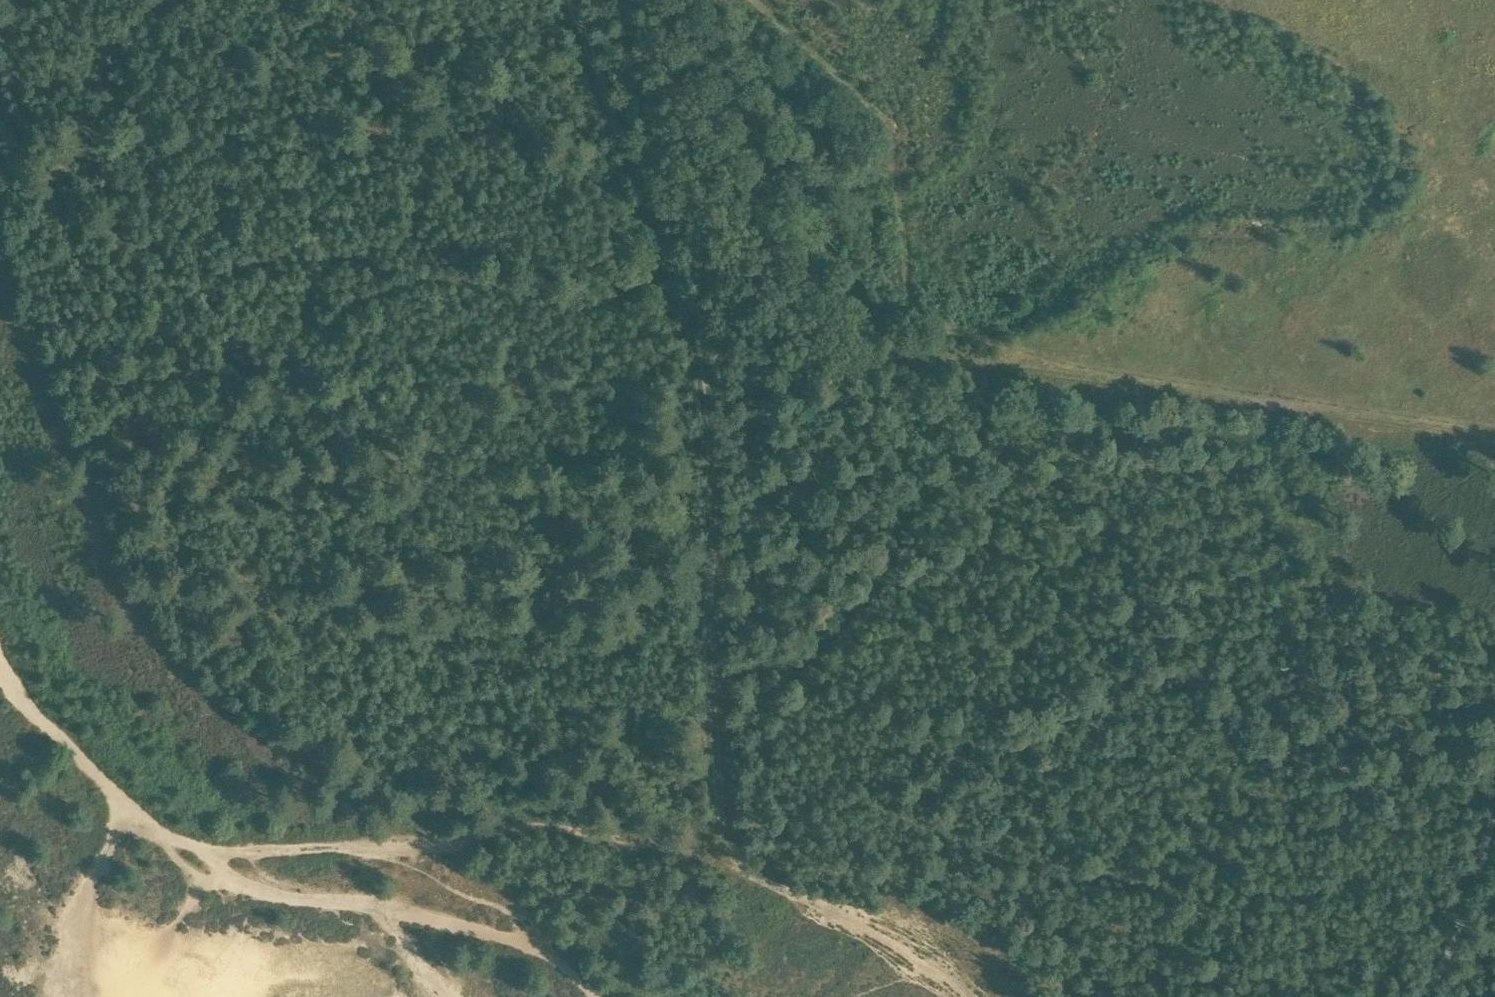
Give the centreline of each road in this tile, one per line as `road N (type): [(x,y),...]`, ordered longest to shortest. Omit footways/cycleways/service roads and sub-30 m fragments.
road 1 (track): [(1435,996),(1494,826)]

